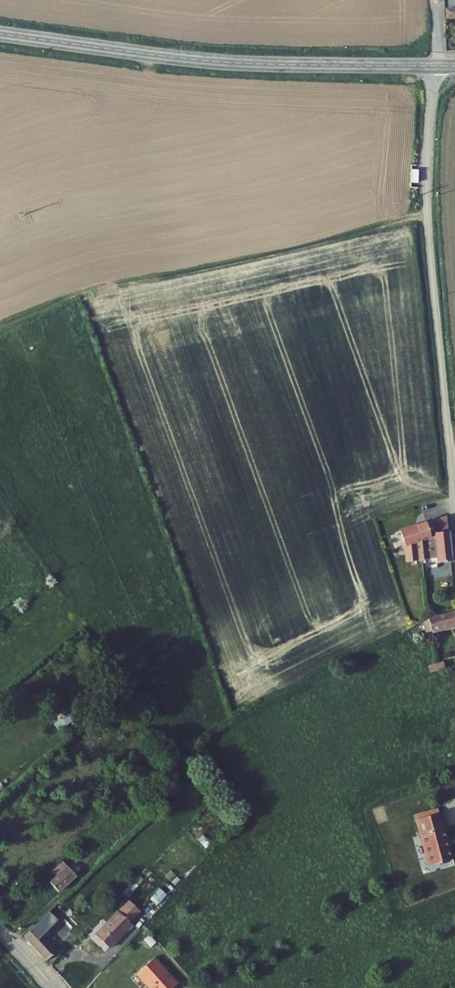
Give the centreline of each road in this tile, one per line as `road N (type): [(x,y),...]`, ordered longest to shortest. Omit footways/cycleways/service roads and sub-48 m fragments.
road 1 (secondary): [(0,33),(213,61),(433,66)]
road 2 (unclassified): [(433,66),(430,237),(454,493)]

